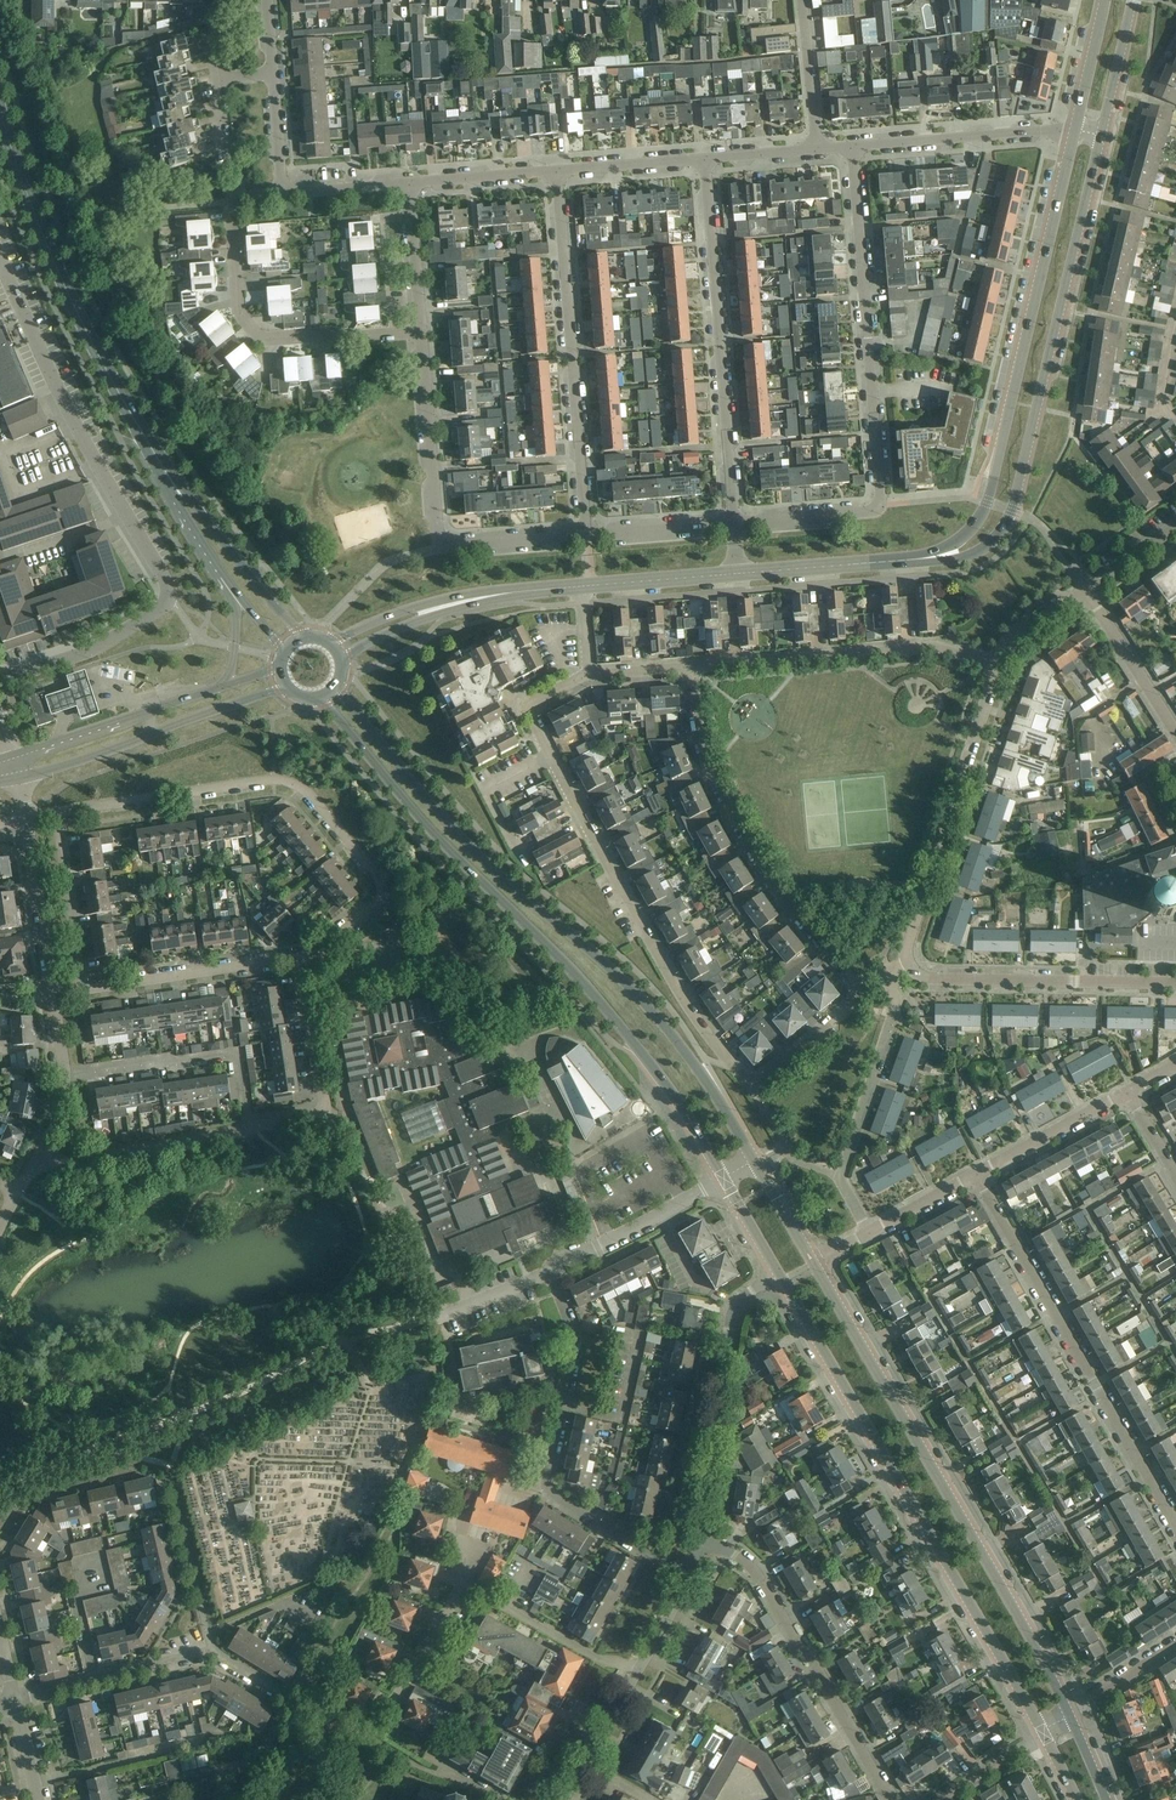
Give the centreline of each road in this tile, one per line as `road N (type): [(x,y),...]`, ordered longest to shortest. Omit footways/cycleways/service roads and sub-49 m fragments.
road 1 (secondary): [(754,1162),(638,993),(444,814),(338,685)]
road 2 (secondary): [(318,699),(432,830),(585,982),(724,1179)]
road 3 (residential): [(0,676),(104,643),(160,608),(168,590),(96,465),(0,259)]
road 4 (secondary): [(781,1281),(1043,1733)]
road 5 (secondary): [(1069,1714),(813,1264)]
road 6 (tertiary): [(907,559),(972,556),(1006,523),(1102,135)]
road 7 (residential): [(748,1085),(690,1011),(530,713),(534,700),(589,673)]
road 8 (residential): [(732,521),(878,506),(855,148)]
road 9 (tertiary): [(1073,130),(988,503),(957,540),(907,559)]
road 10 (residential): [(61,817),(274,780),(297,783),(384,891),(306,956)]
road 11 (secondary): [(173,482),(83,323),(0,108)]
road 12 (residential): [(1175,1525),(975,1175)]
road 13 (residential): [(687,1570),(546,1488),(580,1341),(552,1270)]
road 14 (residential): [(585,533),(557,170)]
road 15 (residential): [(853,982),(726,808),(700,758),(689,667)]
road 16 (residential): [(732,521),(702,159)]
road 17 (residential): [(422,332),(257,335),(239,313),(231,210),(239,198),(283,195)]
road 18 (residential): [(893,1799),(757,1569),(698,1536)]
road 19 (residential): [(689,667),(936,649),(1002,667)]
road 20 (residential): [(910,961),(907,942),(1002,667)]
road 21 (residential): [(15,1699),(207,1650),(288,1698)]
road 22 (residential): [(781,1281),(736,1304),(698,1536)]
road 23 (tertiary): [(21,778),(287,689)]
road 24 (residential): [(871,1232),(840,1178),(895,1004),(891,976)]
road 25 (residential): [(910,961),(929,979),(1175,983)]
road 26 (residential): [(252,1128),(244,1049),(64,1077)]
road 27 (residential): [(306,956),(331,1106),(252,1128)]
road 28 (residential): [(494,1799),(288,1698)]
road 29 (tertiary): [(229,686),(15,755)]
road 30 (residential): [(84,988),(306,956)]
road 31 (residential): [(252,1128),(33,1168)]
road 32 (residential): [(855,148),(1073,130)]
road 33 (residential): [(445,539),(422,332)]
road 34 (secondary): [(300,637),(173,482)]
road 35 (residential): [(552,1270),(724,1179)]
road 36 (residential): [(631,1680),(463,1583)]
road 37 (residential): [(54,993),(28,821)]
road 38 (residential): [(84,988),(61,817)]
road 39 (tertiary): [(736,573),(907,559)]
road 40 (unclassified): [(975,1175),(1125,1092)]
road 41 (residential): [(1175,733),(1087,591)]
road 42 (residential): [(748,1085),(853,1001),(853,982)]
road 43 (tertiary): [(435,609),(586,587)]
road 44 (tertiary): [(586,587),(736,573)]
road 45 (residential): [(818,148),(802,0)]
road 46 (residential): [(422,332),(410,184)]
road 47 (residential): [(410,184),(557,170)]
road 48 (residential): [(585,533),(732,521)]
road 49 (residential): [(557,170),(702,159)]
road 50 (residential): [(445,539),(585,533)]
road 51 (tertiary): [(1102,135),(1132,0)]
road 52 (residential): [(631,1680),(563,1799)]
road 53 (residential): [(398,1702),(463,1583)]
road 54 (tertiary): [(1103,0),(1073,130)]
road 55 (residential): [(283,195),(410,184)]
road 56 (residential): [(1069,1714),(1175,1646)]
road 57 (residential): [(938,1799),(1043,1733)]
road 58 (residential): [(687,1570),(631,1680)]
road 59 (residential): [(283,195),(273,72)]

